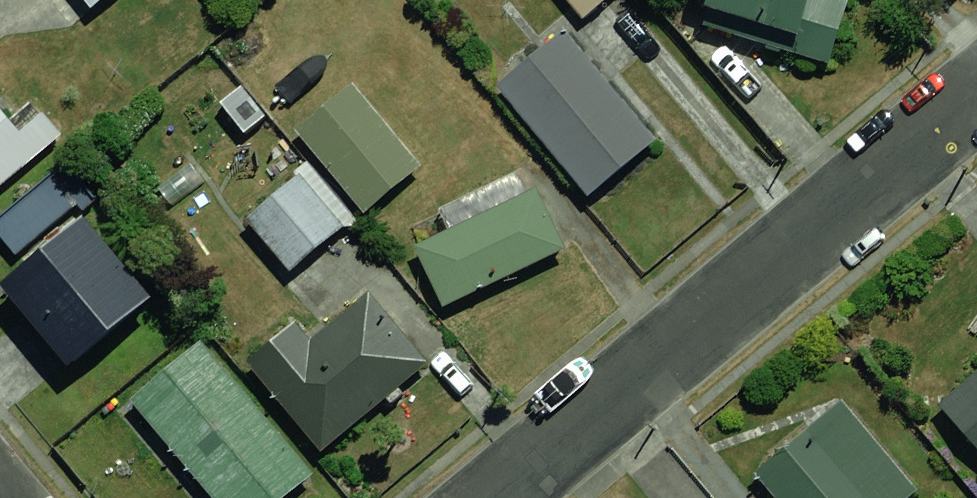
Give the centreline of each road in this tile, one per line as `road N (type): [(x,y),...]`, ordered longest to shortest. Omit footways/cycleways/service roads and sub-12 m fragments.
road 1 (residential): [(976,94),(494,497)]

